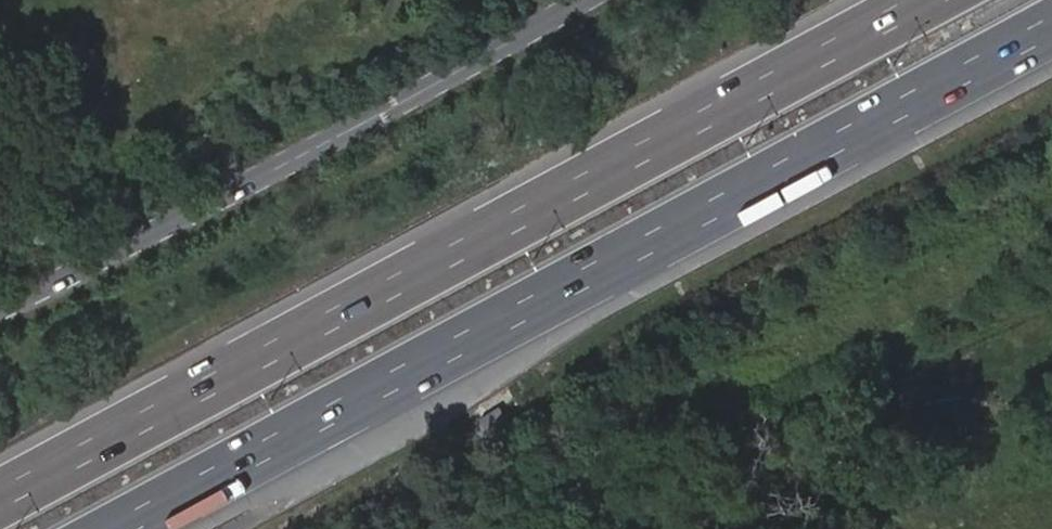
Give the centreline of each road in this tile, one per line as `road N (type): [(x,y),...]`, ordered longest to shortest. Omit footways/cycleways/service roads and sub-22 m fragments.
road 1 (motorway): [(935,0),(0,501)]
road 2 (motorway): [(120,528),(1051,27)]
road 3 (unclassified): [(585,0),(348,135),(0,309)]

